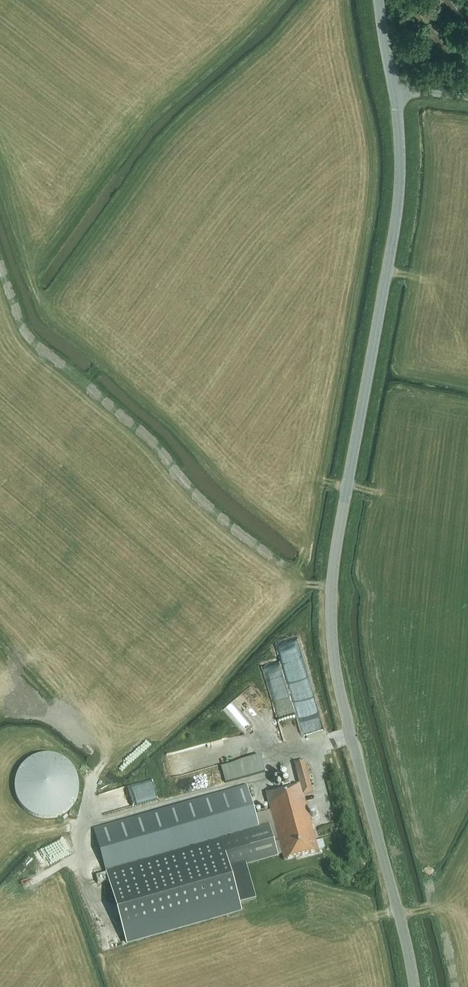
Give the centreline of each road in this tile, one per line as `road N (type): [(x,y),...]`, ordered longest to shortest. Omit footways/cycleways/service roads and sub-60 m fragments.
road 1 (tertiary): [(414,986),(334,675),(328,592),(403,183),(394,92)]

